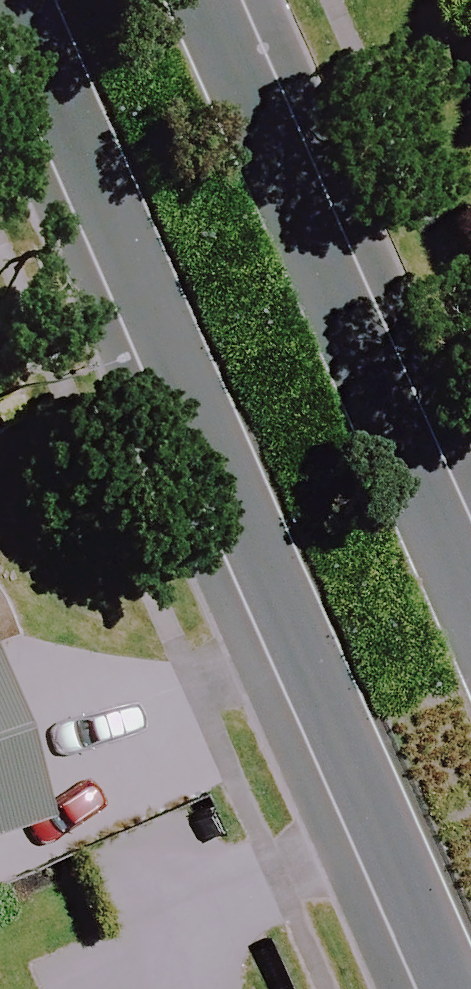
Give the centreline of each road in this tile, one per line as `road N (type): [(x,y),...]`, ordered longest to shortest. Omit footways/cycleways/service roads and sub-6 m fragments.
road 1 (secondary): [(444,988),(0,3)]
road 2 (secondary): [(212,0),(470,588)]

